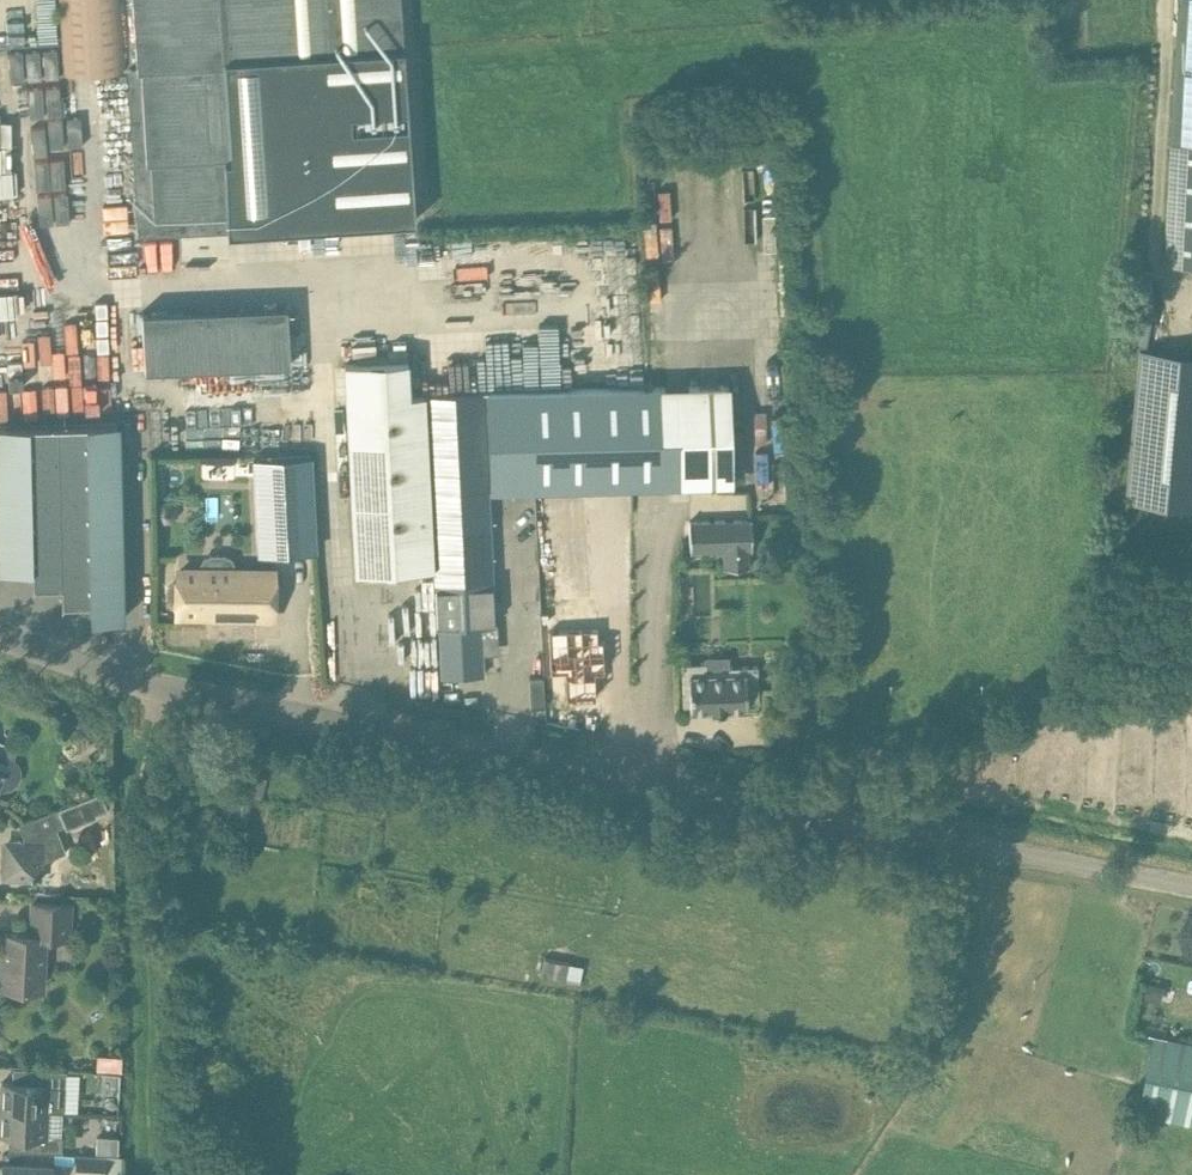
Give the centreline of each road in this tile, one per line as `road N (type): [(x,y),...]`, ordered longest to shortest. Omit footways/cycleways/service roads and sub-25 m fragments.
road 1 (unclassified): [(1191,885),(147,688),(0,636)]

